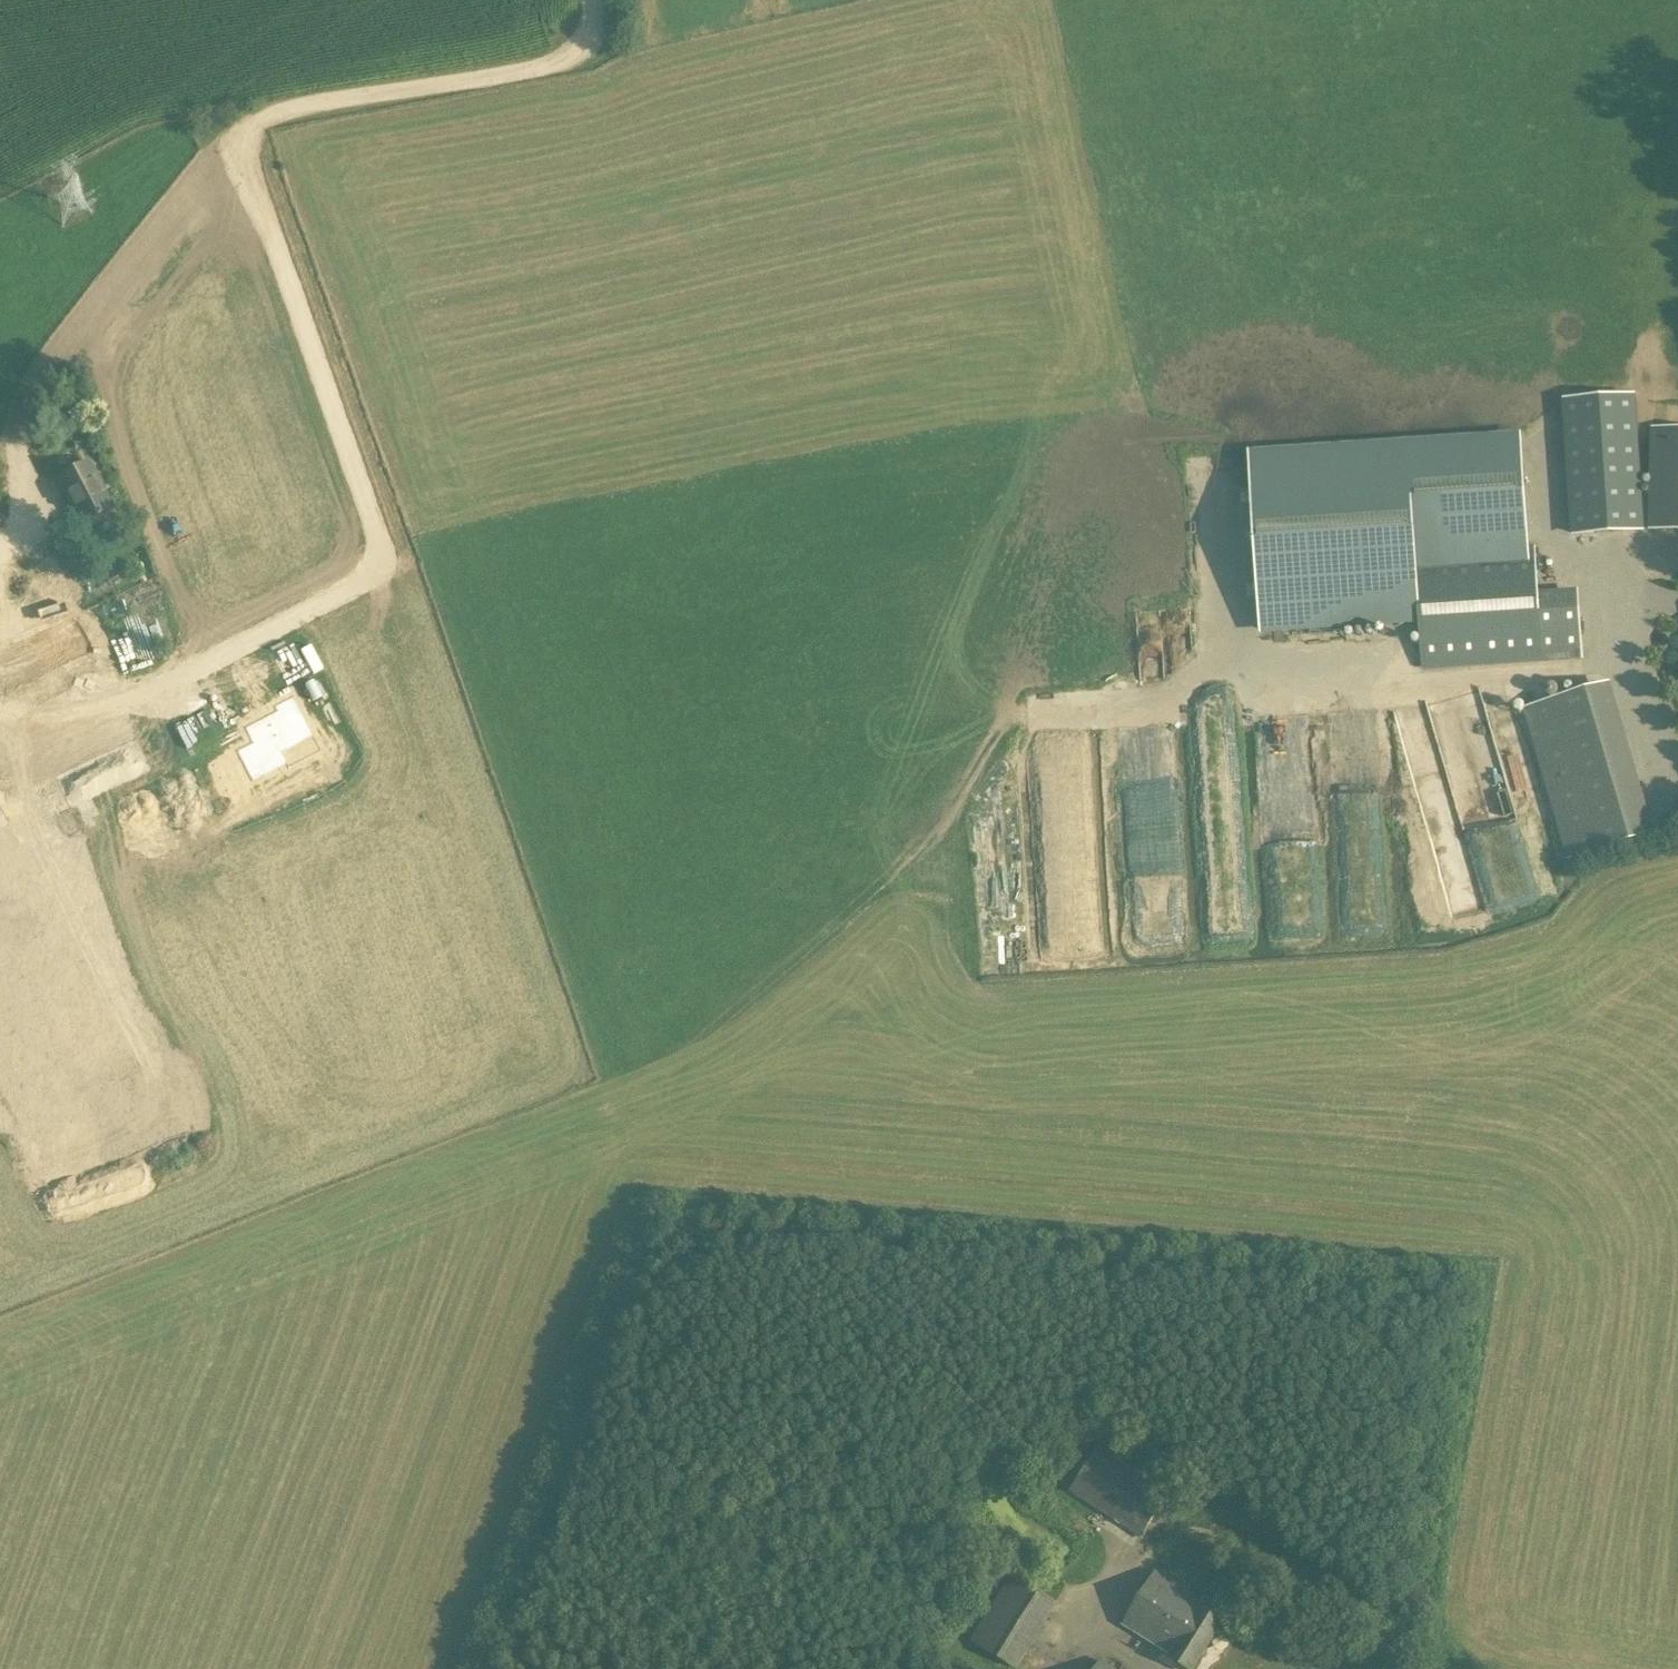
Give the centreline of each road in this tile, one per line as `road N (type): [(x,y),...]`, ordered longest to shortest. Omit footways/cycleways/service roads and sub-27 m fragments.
road 1 (unclassified): [(239,130),(280,109),(564,59),(593,30),(594,0)]

